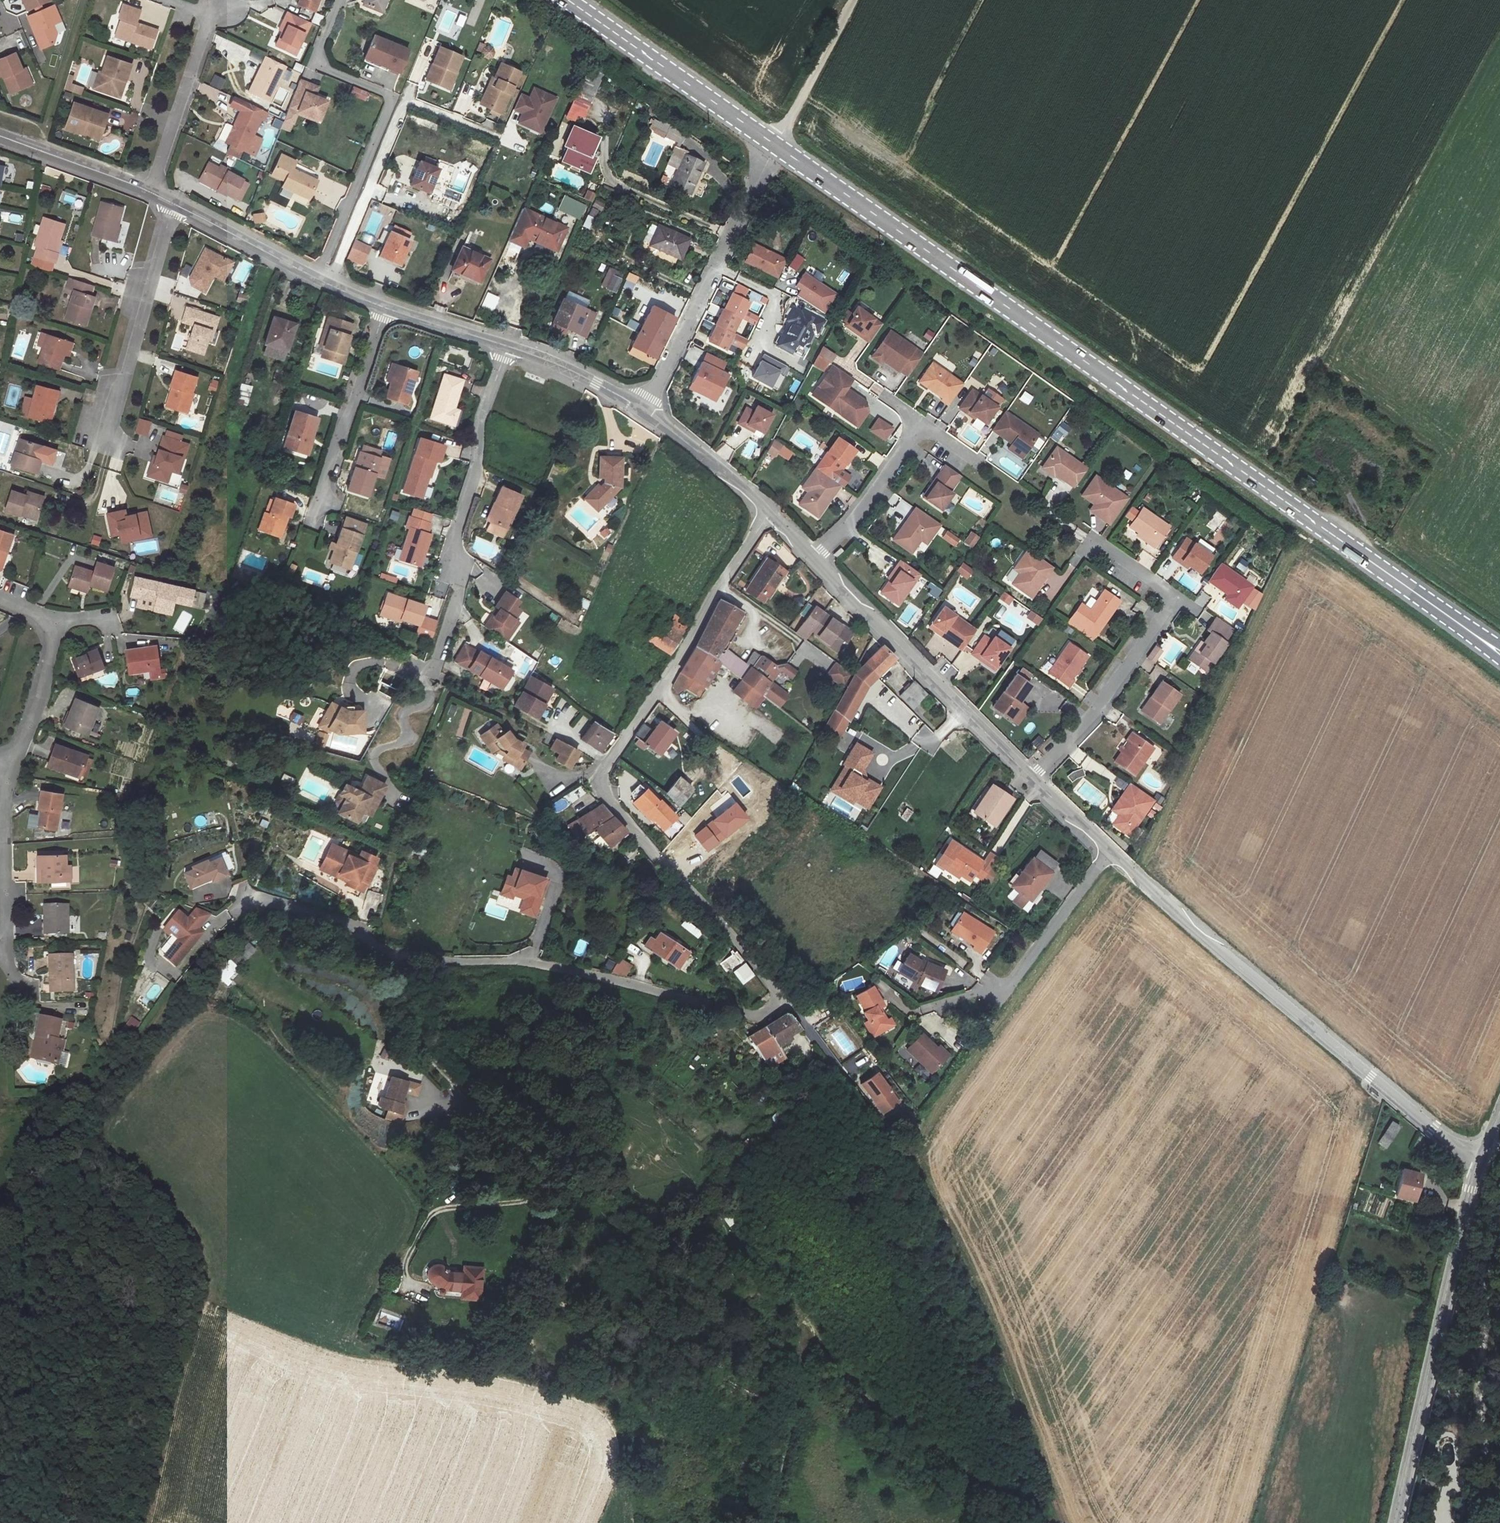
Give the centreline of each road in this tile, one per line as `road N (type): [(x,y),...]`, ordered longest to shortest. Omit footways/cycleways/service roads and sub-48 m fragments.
road 1 (residential): [(249,901),(262,898),(352,925),(425,955),(523,961),(741,1014),(773,1008),(773,987),(600,788),(769,513)]
road 2 (primary): [(1499,653),(775,145)]
road 3 (track): [(778,999),(906,1160),(964,1273),(1051,1505),(1041,1518),(1046,1522)]
road 4 (track): [(772,1522),(803,1325),(855,1390),(917,1445),(1041,1518)]
road 5 (residential): [(1110,853),(1481,1164)]
road 6 (track): [(394,947),(422,1047),(547,1159),(555,1177),(547,1194),(430,1216),(405,1264)]
road 7 (residential): [(389,663),(420,673),(437,663),(461,578),(449,559),(476,478),(481,415),(507,348)]
road 8 (unclassified): [(1481,1164),(1395,1522)]
road 9 (residential): [(1097,544),(1175,598),(1097,710),(1033,779)]
road 10 (residential): [(815,560),(1033,779)]
road 11 (residential): [(314,64),(393,97),(316,278)]
road 12 (residential): [(763,168),(642,410)]
road 13 (primary): [(775,145),(568,0)]
road 14 (residential): [(101,442),(174,202)]
road 15 (residential): [(936,1007),(1013,980),(1110,853)]
road 16 (track): [(811,1326),(729,1236),(701,1190),(697,1157),(720,1134)]
road 17 (residential): [(315,521),(385,308)]
road 18 (residential): [(227,0),(211,17),(151,191)]
road 19 (residential): [(922,423),(815,560)]
road 20 (unclassified): [(775,145),(853,0)]
road 21 (residential): [(642,410),(769,513)]
road 22 (residential): [(174,202),(316,278)]
road 23 (residential): [(0,136),(151,191)]
road 24 (residential): [(0,765),(23,743),(50,651),(49,628)]
road 25 (residential): [(507,348),(642,410)]
road 26 (residential): [(2,810),(3,945)]
road 27 (residential): [(385,308),(507,348)]

